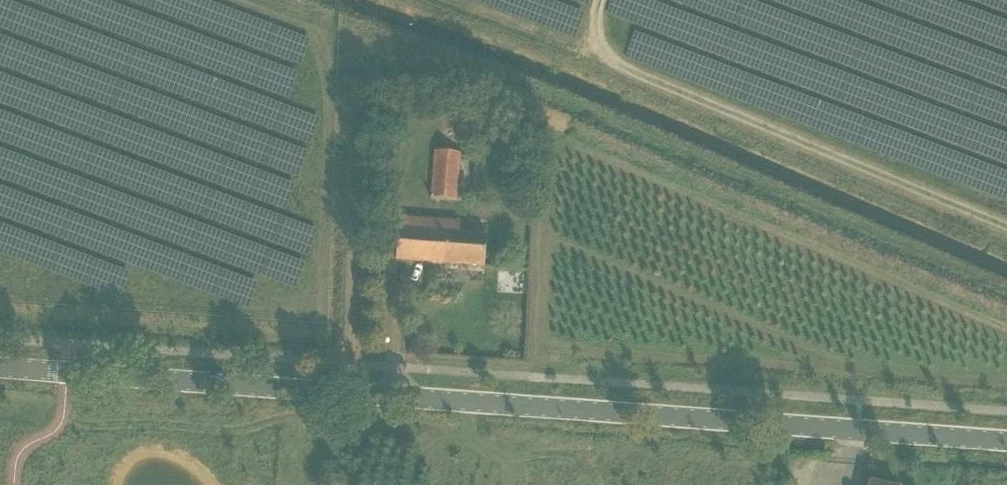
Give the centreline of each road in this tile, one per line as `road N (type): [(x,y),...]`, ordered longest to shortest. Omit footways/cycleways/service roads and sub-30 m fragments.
road 1 (tertiary): [(1006,444),(0,367)]

